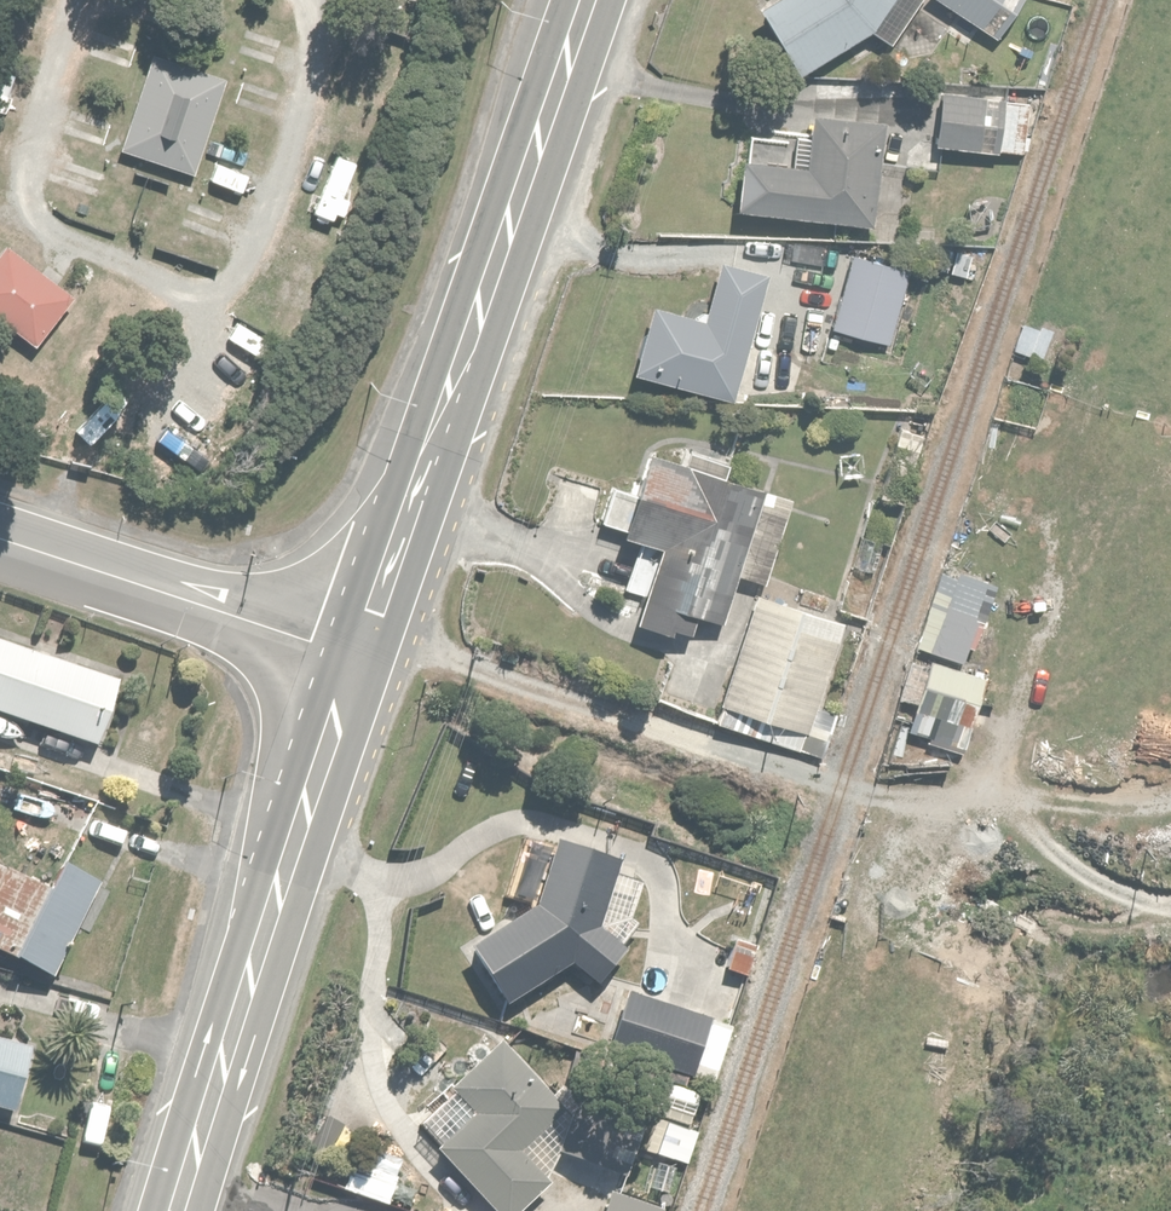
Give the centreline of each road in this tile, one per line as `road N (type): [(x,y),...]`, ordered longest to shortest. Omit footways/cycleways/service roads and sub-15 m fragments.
road 1 (primary): [(359,658),(588,0)]
road 2 (primary): [(179,1210),(359,658)]
road 3 (residential): [(359,658),(0,539)]

